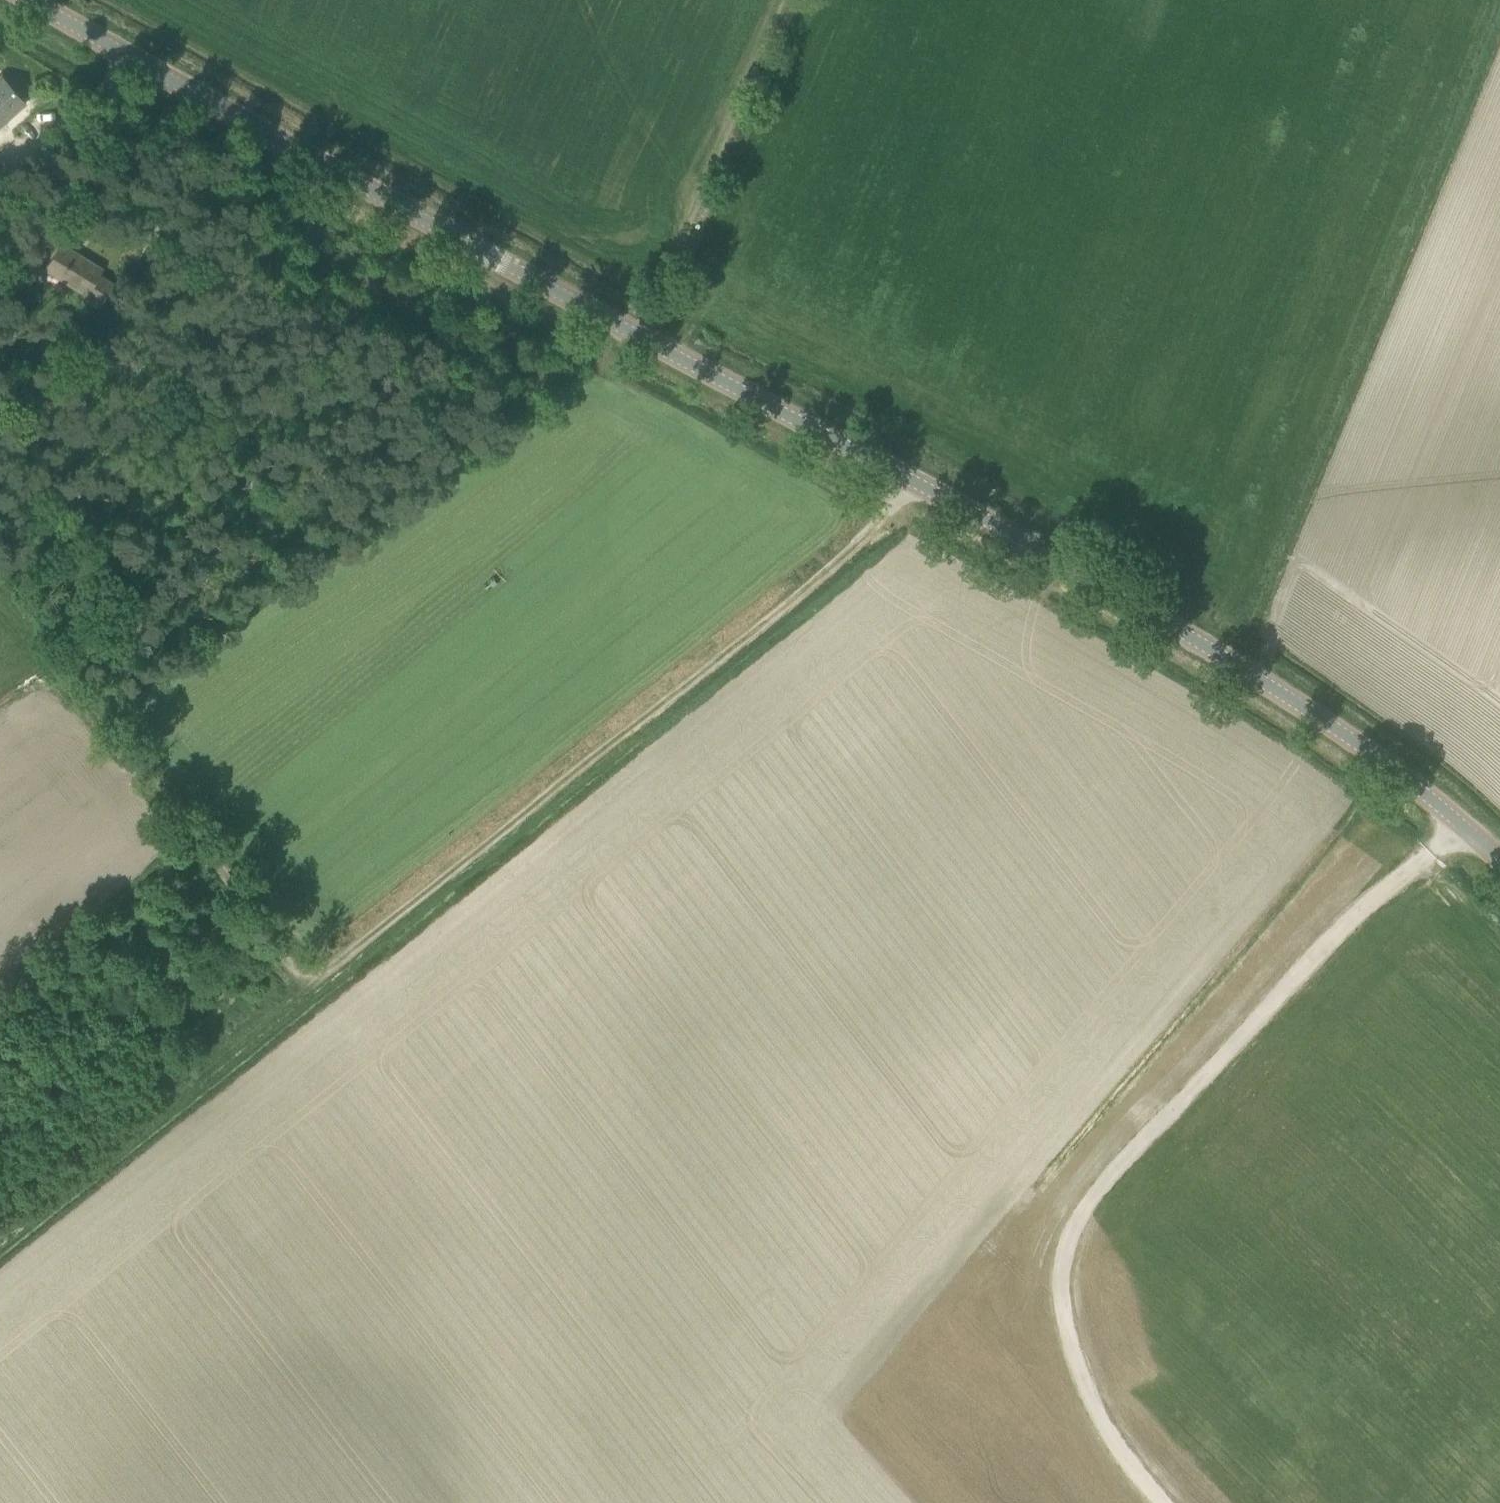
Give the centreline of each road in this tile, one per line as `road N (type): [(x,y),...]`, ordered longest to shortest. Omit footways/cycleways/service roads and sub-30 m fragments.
road 1 (tertiary): [(1499,864),(1380,762),(1262,683),(23,0)]
road 2 (track): [(913,490),(326,971),(307,977),(290,970),(63,673)]

